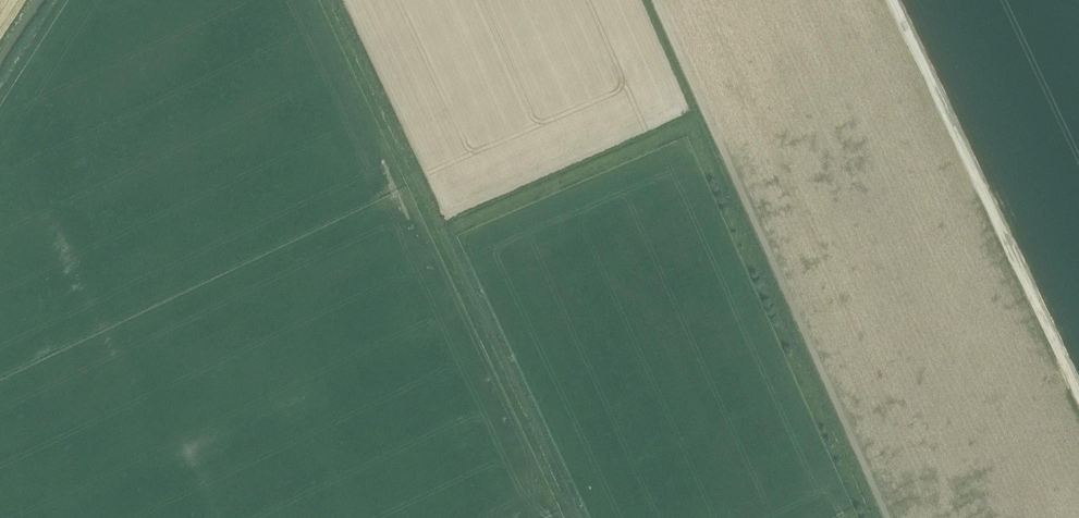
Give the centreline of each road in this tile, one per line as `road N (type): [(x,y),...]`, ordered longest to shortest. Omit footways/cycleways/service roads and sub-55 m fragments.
road 1 (track): [(326,0),(570,517)]
road 2 (track): [(1078,394),(892,0)]

